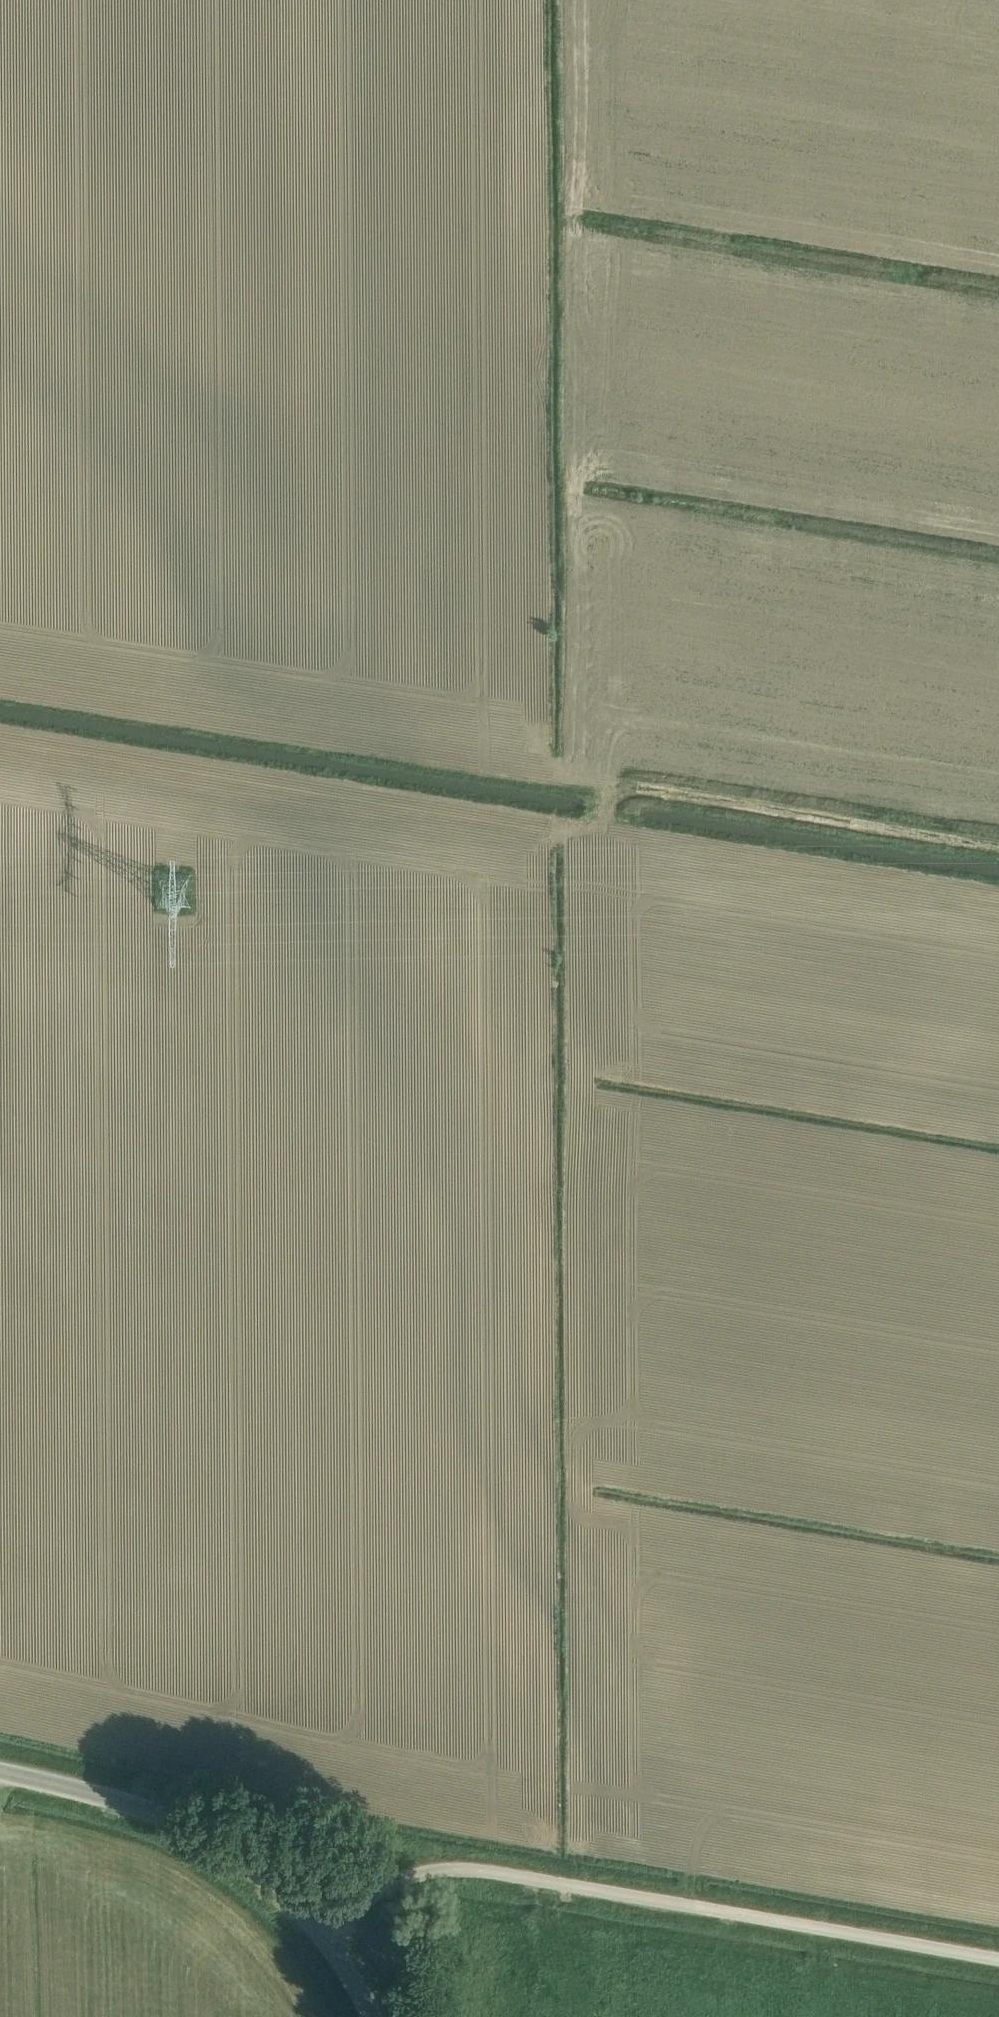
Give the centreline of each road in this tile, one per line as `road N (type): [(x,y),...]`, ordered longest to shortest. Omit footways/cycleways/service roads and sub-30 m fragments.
road 1 (unclassified): [(998,1959),(461,1869),(407,1879),(318,1927)]
road 2 (unclassified): [(318,1927),(229,1849),(144,1807),(0,1771)]

